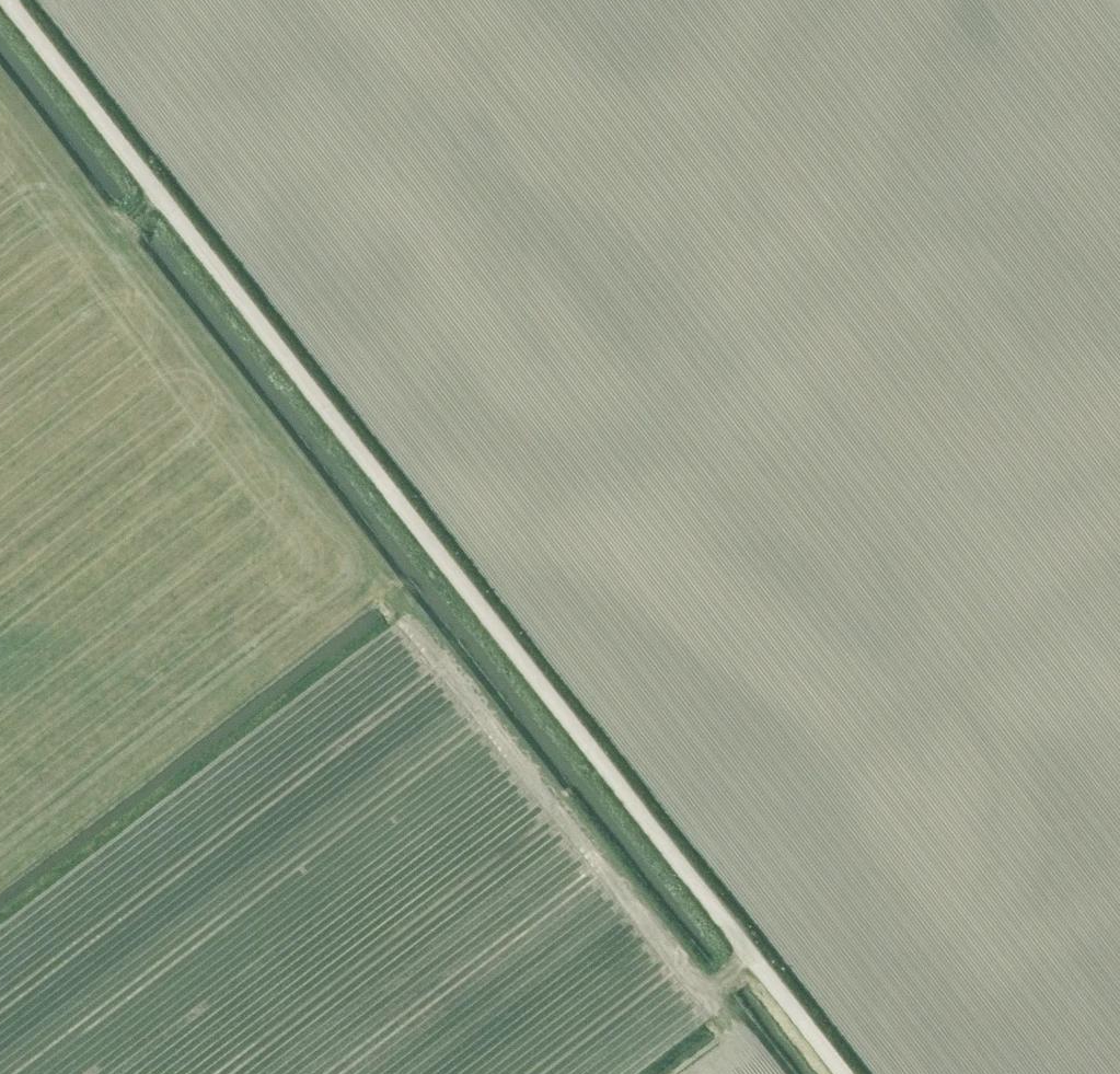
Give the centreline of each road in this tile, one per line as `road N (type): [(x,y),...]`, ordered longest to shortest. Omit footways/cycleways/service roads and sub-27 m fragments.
road 1 (unclassified): [(848,1073),(11,0)]

